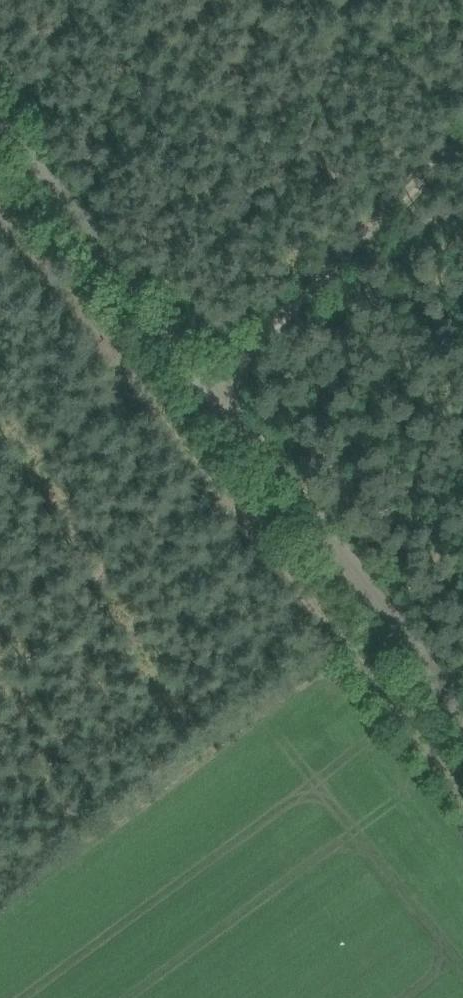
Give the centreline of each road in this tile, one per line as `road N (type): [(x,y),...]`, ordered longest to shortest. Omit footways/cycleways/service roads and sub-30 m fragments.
road 1 (track): [(0,111),(462,698)]
road 2 (track): [(0,214),(462,797)]

